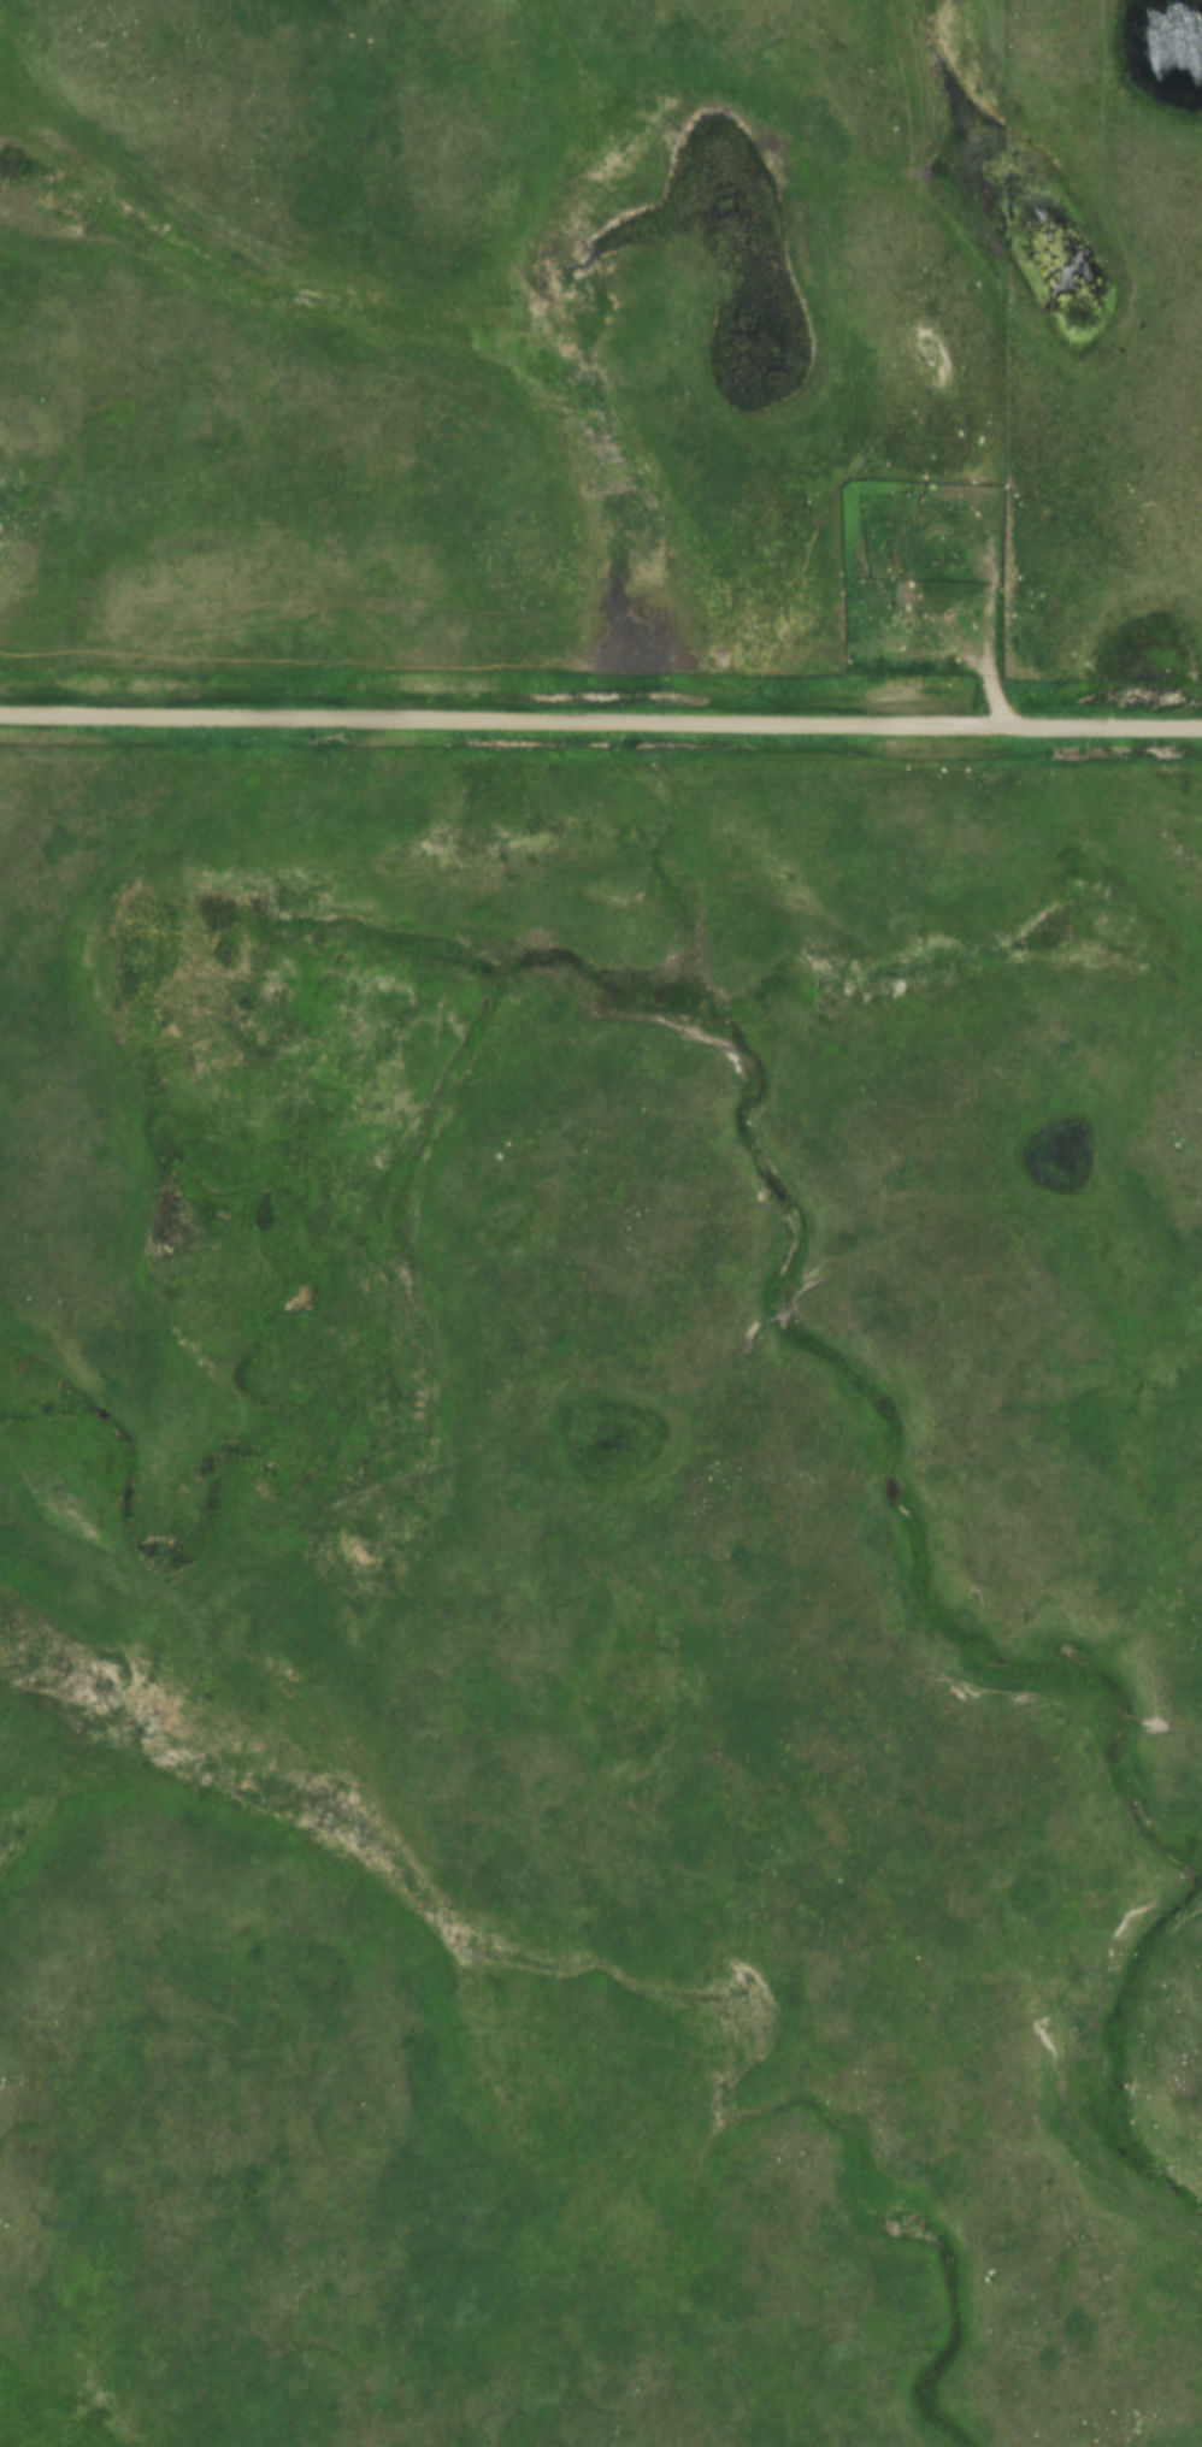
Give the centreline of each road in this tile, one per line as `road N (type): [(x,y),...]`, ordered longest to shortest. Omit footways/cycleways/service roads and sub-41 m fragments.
road 1 (residential): [(0,719),(1201,729)]

